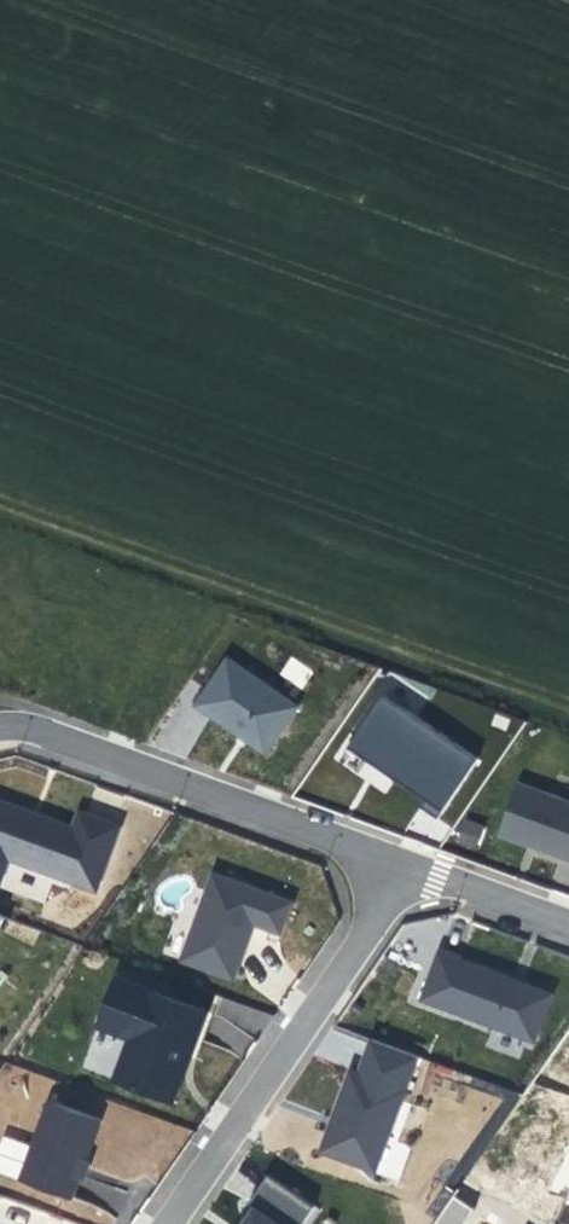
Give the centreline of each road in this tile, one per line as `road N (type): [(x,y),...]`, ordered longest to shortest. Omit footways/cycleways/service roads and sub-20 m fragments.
road 1 (track): [(0,494),(568,697)]
road 2 (residential): [(398,874),(0,732)]
road 3 (residential): [(169,1223),(398,874)]
road 4 (residential): [(568,937),(398,874)]

